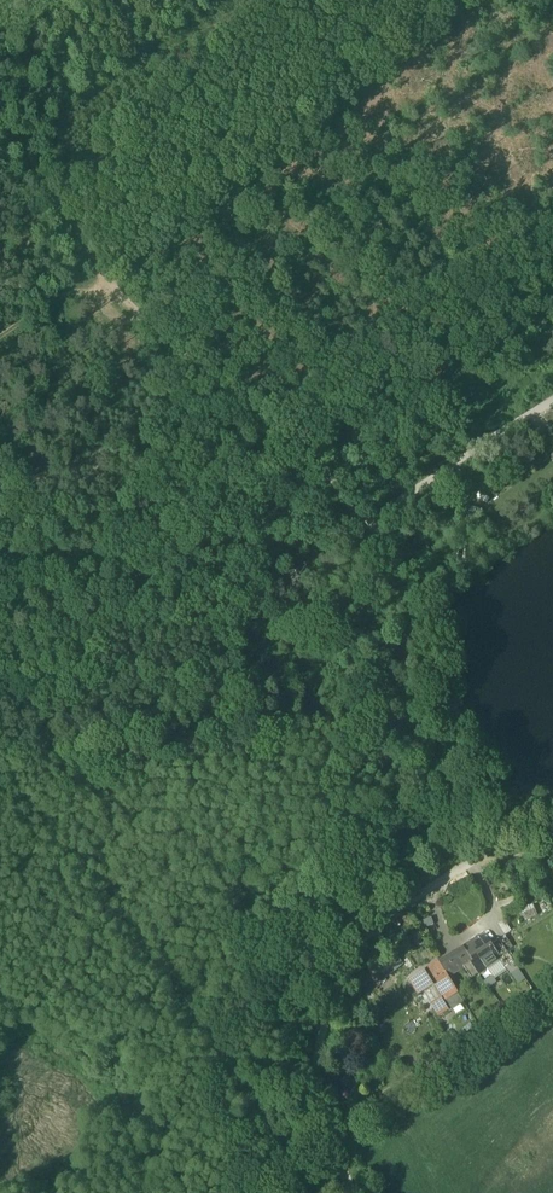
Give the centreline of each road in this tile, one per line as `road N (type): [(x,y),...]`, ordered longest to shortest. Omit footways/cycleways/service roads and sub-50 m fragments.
road 1 (unclassified): [(372,519),(497,802),(488,848),(387,915),(338,978),(318,1058),(323,1109),(354,1192)]
road 2 (track): [(372,519),(177,347),(107,268),(0,111)]
road 3 (unclassified): [(372,519),(552,396)]
road 4 (track): [(107,268),(0,339)]

